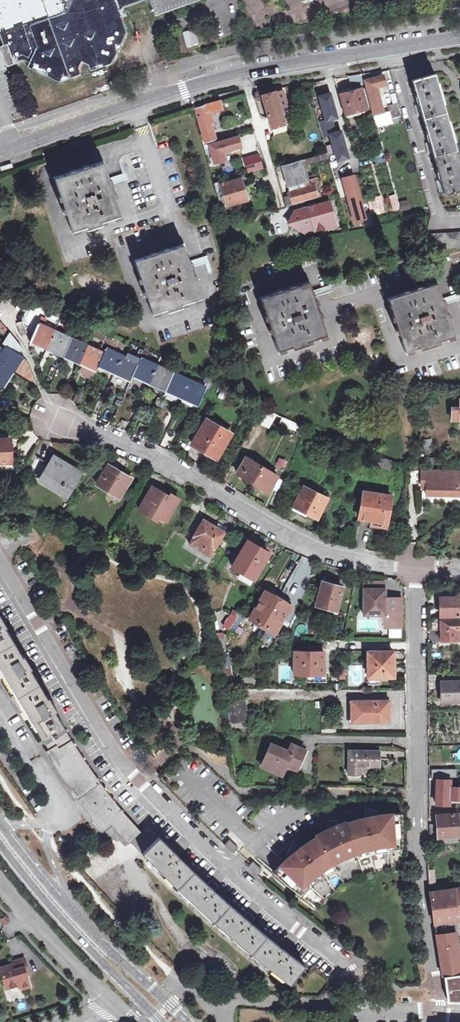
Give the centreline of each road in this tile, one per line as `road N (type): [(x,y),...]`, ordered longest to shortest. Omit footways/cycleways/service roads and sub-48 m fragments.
road 1 (residential): [(0,559),(112,747),(162,808),(350,970),(369,1014),(438,1016)]
road 2 (tertiary): [(0,152),(210,82),(459,38)]
road 3 (residential): [(416,568),(417,847),(438,1016)]
road 4 (residential): [(416,568),(318,549),(152,457),(56,418)]
road 5 (secondary): [(188,1021),(86,923),(0,822)]
road 6 (secondary): [(0,845),(160,1021)]
road 7 (unclassified): [(0,879),(115,1007)]

